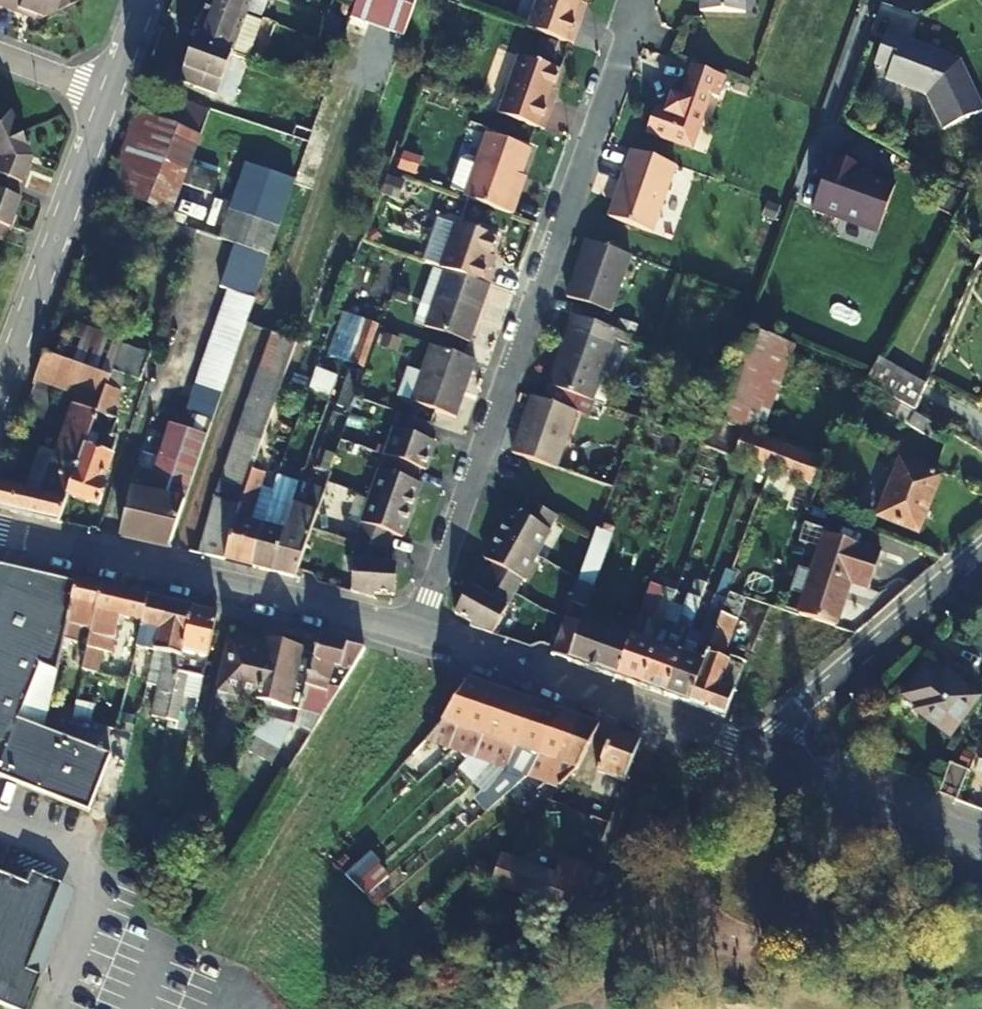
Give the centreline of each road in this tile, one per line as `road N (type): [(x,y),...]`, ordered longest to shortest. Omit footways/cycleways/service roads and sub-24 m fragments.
road 1 (residential): [(417,633),(641,0)]
road 2 (residential): [(0,534),(417,633)]
road 3 (residential): [(417,633),(767,758)]
road 4 (residential): [(0,381),(108,96)]
road 5 (residential): [(767,758),(817,691),(981,551)]
road 6 (residential): [(767,758),(981,842)]

